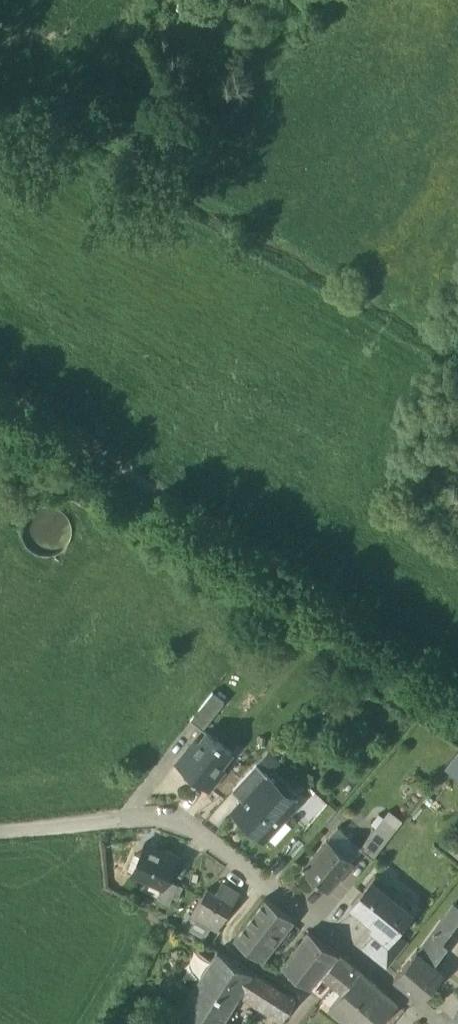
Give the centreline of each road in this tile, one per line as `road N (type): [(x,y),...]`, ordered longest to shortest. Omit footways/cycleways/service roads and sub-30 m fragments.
road 1 (track): [(457,684),(0,393)]
road 2 (residential): [(263,884),(171,818),(0,832)]
road 3 (residential): [(435,1023),(263,884)]
road 4 (unclassified): [(289,1023),(307,995),(220,941),(263,884)]

